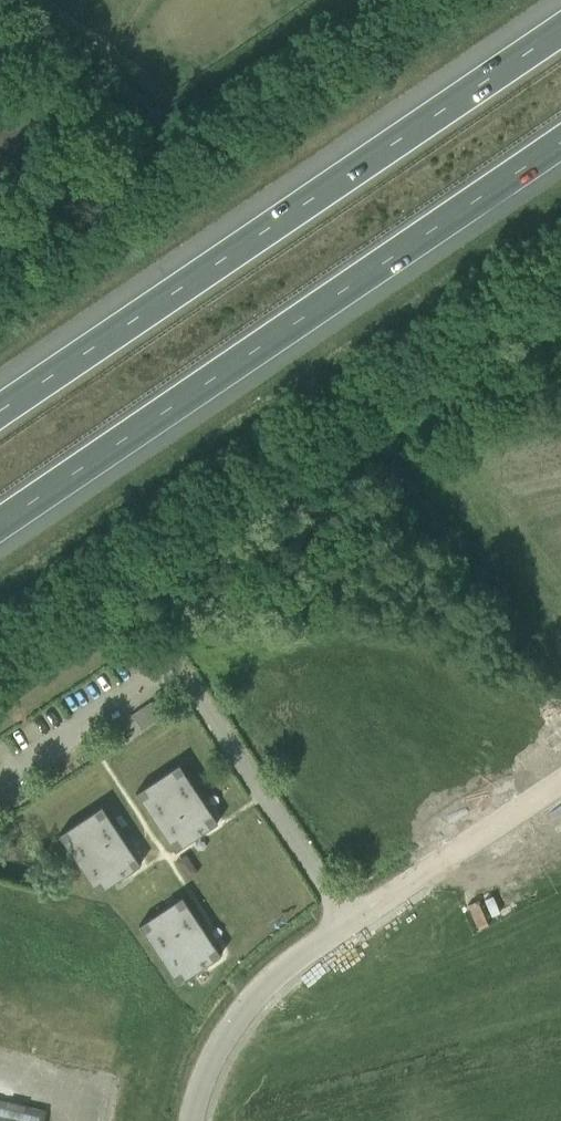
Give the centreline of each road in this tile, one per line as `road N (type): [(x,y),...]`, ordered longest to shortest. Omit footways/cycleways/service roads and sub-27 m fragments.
road 1 (motorway): [(560,30),(0,411)]
road 2 (motorway): [(0,524),(560,143)]
road 3 (residential): [(346,927),(194,684),(161,672),(0,779)]
road 4 (residential): [(193,1120),(206,1070),(289,959),(346,927)]

